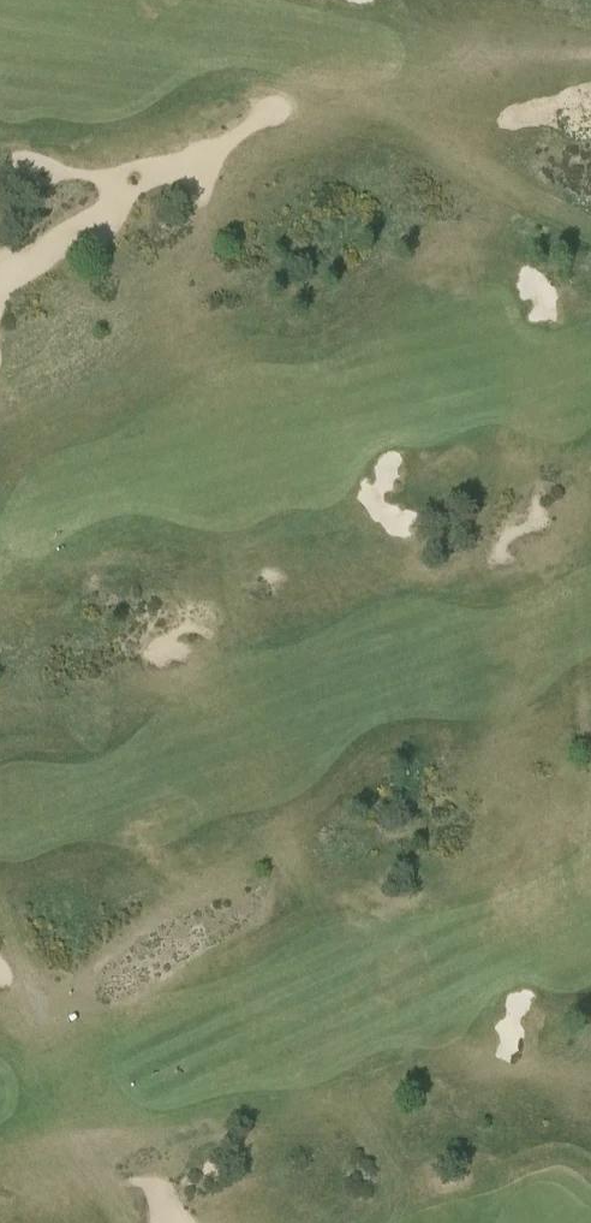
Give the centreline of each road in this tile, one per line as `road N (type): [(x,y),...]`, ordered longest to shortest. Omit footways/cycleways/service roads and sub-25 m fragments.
road 1 (track): [(118,1222),(80,1149),(27,973),(0,919)]

